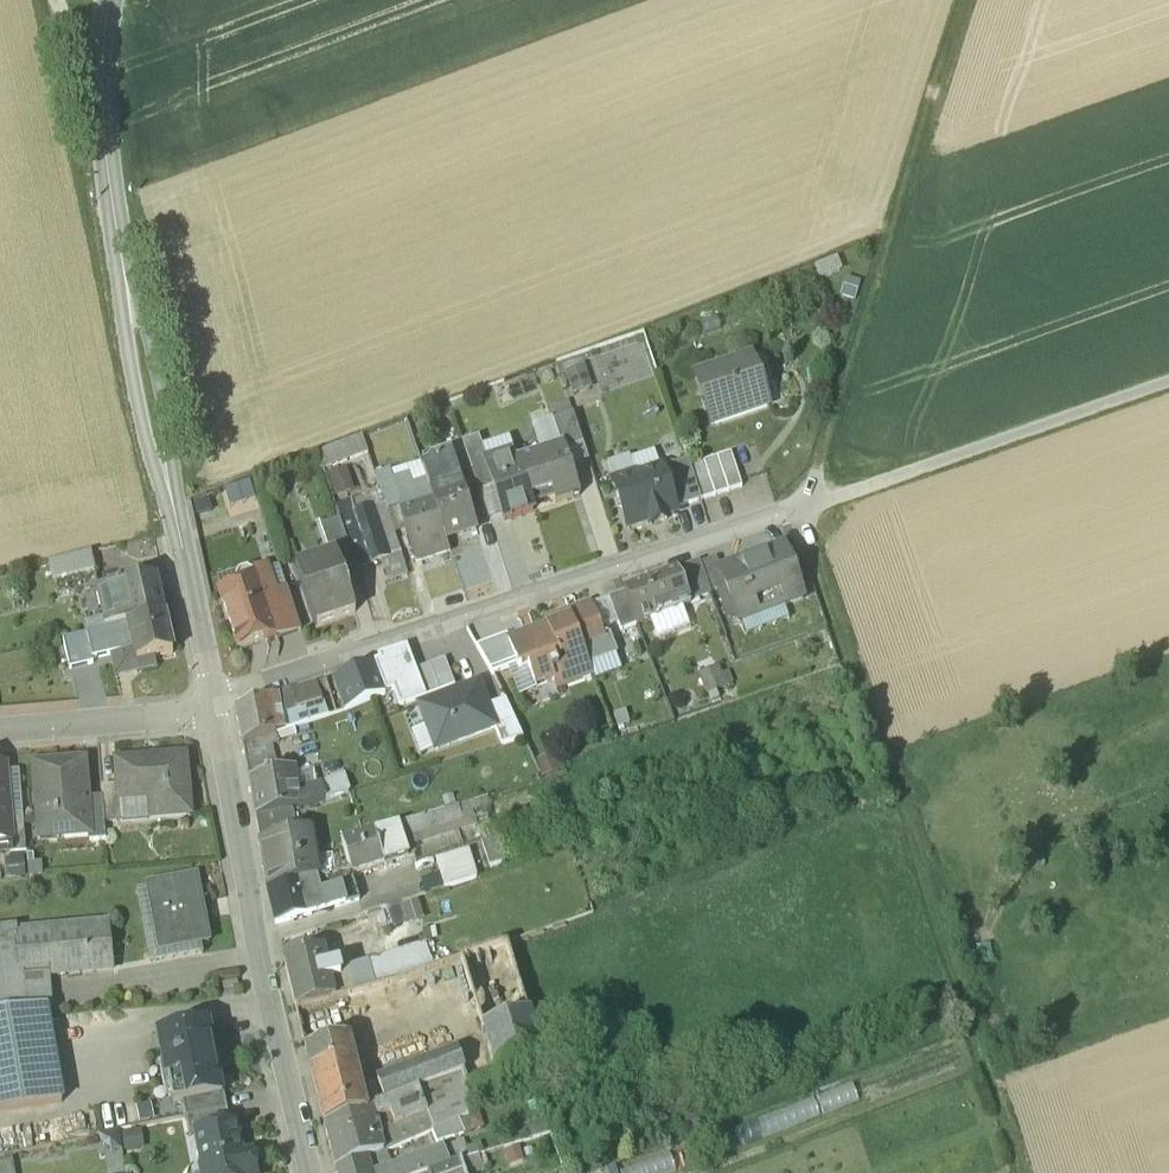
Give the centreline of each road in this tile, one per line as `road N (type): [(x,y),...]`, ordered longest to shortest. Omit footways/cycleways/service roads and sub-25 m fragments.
road 1 (track): [(1168,387),(822,508),(823,471),(967,0)]
road 2 (tertiary): [(214,703),(125,281),(105,102),(111,0)]
road 3 (residential): [(822,508),(214,703)]
road 4 (tertiary): [(311,1172),(214,703)]
road 5 (residential): [(214,703),(190,714),(0,732)]

